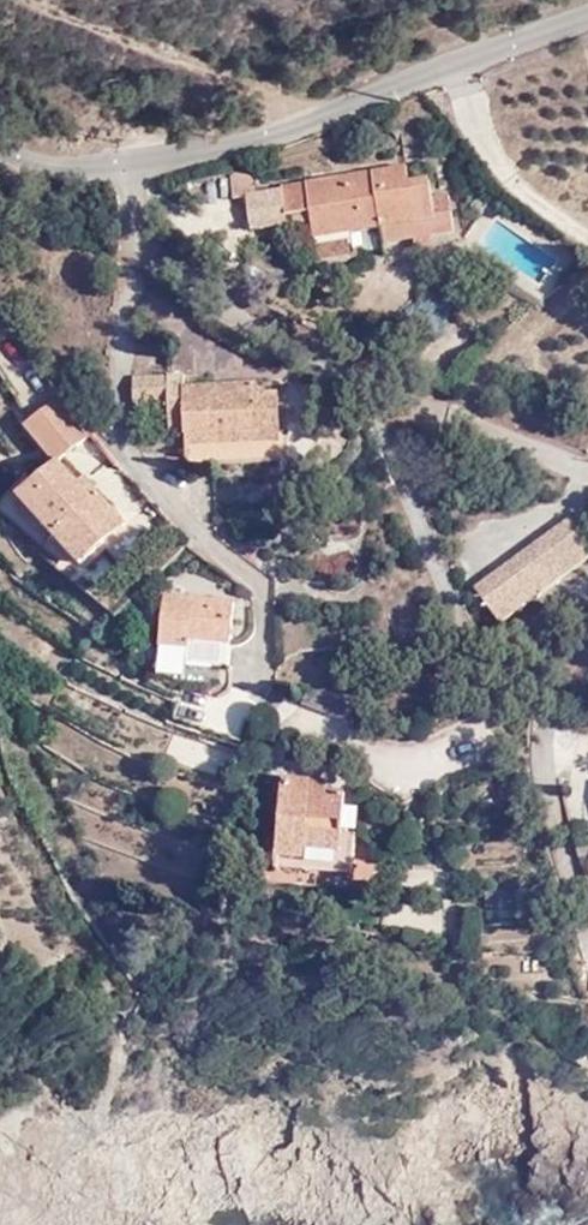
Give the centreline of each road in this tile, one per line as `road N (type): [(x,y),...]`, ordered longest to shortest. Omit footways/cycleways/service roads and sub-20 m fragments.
road 1 (unclassified): [(587,15),(272,135),(133,162),(44,164),(0,148)]

